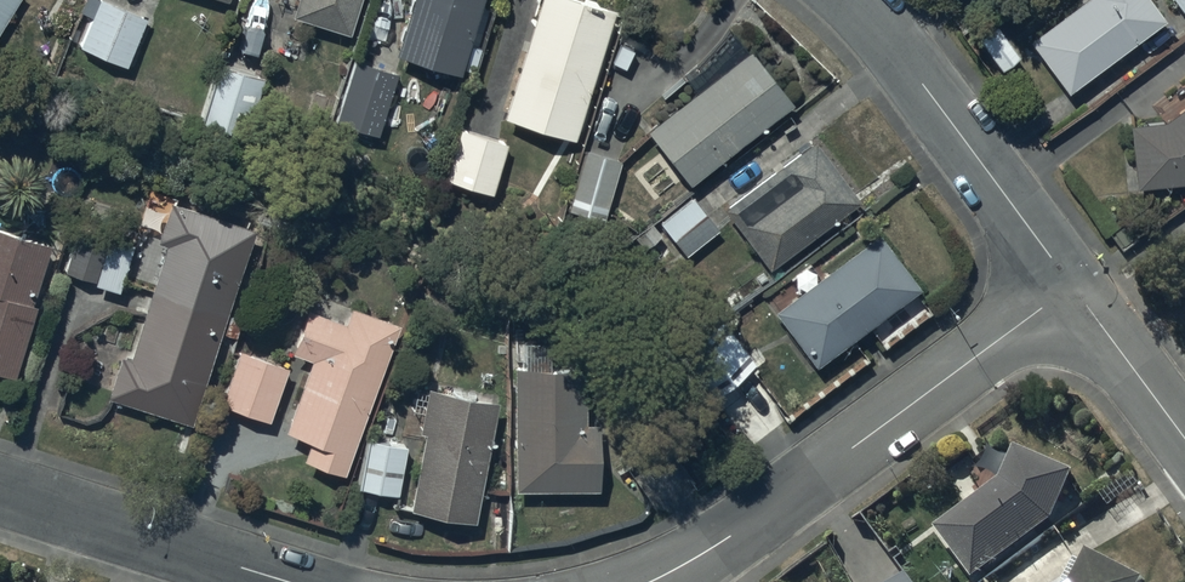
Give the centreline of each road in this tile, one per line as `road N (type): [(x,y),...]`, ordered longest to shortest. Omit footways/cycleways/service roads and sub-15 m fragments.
road 1 (residential): [(1072,285),(716,546),(651,581)]
road 2 (residential): [(852,0),(1072,285)]
road 3 (residential): [(294,581),(0,490)]
road 4 (residential): [(1072,285),(1184,438)]

